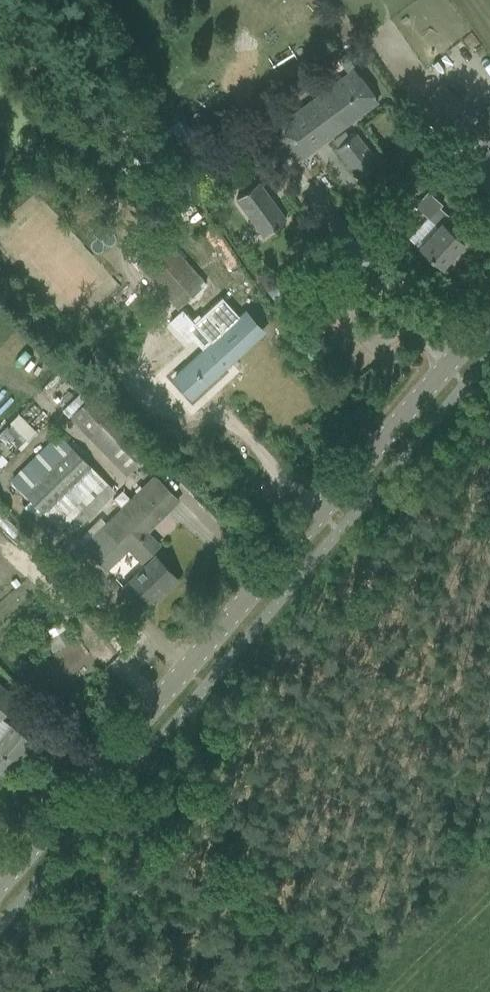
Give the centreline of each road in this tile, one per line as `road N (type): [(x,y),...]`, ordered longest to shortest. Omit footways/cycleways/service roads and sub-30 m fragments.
road 1 (tertiary): [(0,888),(489,301)]

